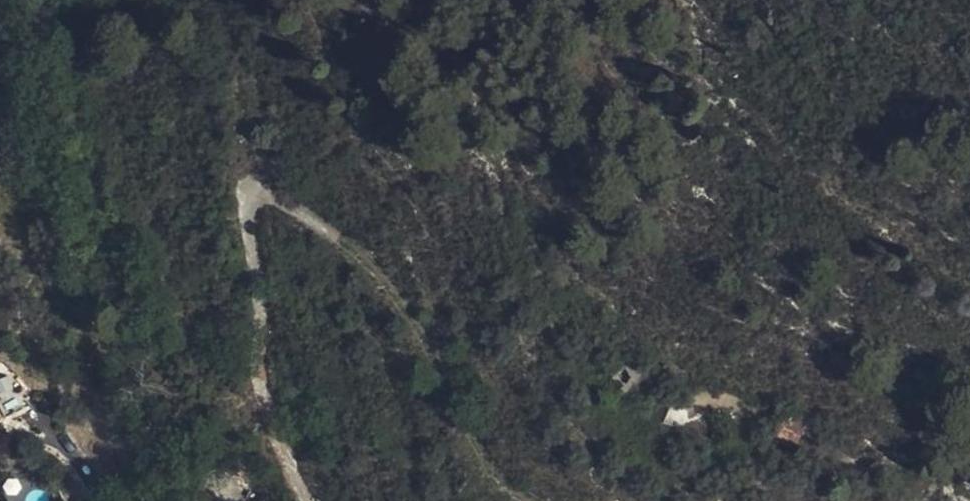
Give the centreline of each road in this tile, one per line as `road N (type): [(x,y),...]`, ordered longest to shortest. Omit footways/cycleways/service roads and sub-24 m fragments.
road 1 (track): [(308,500),(268,412),(244,212),(255,196),(276,197),(346,242)]

